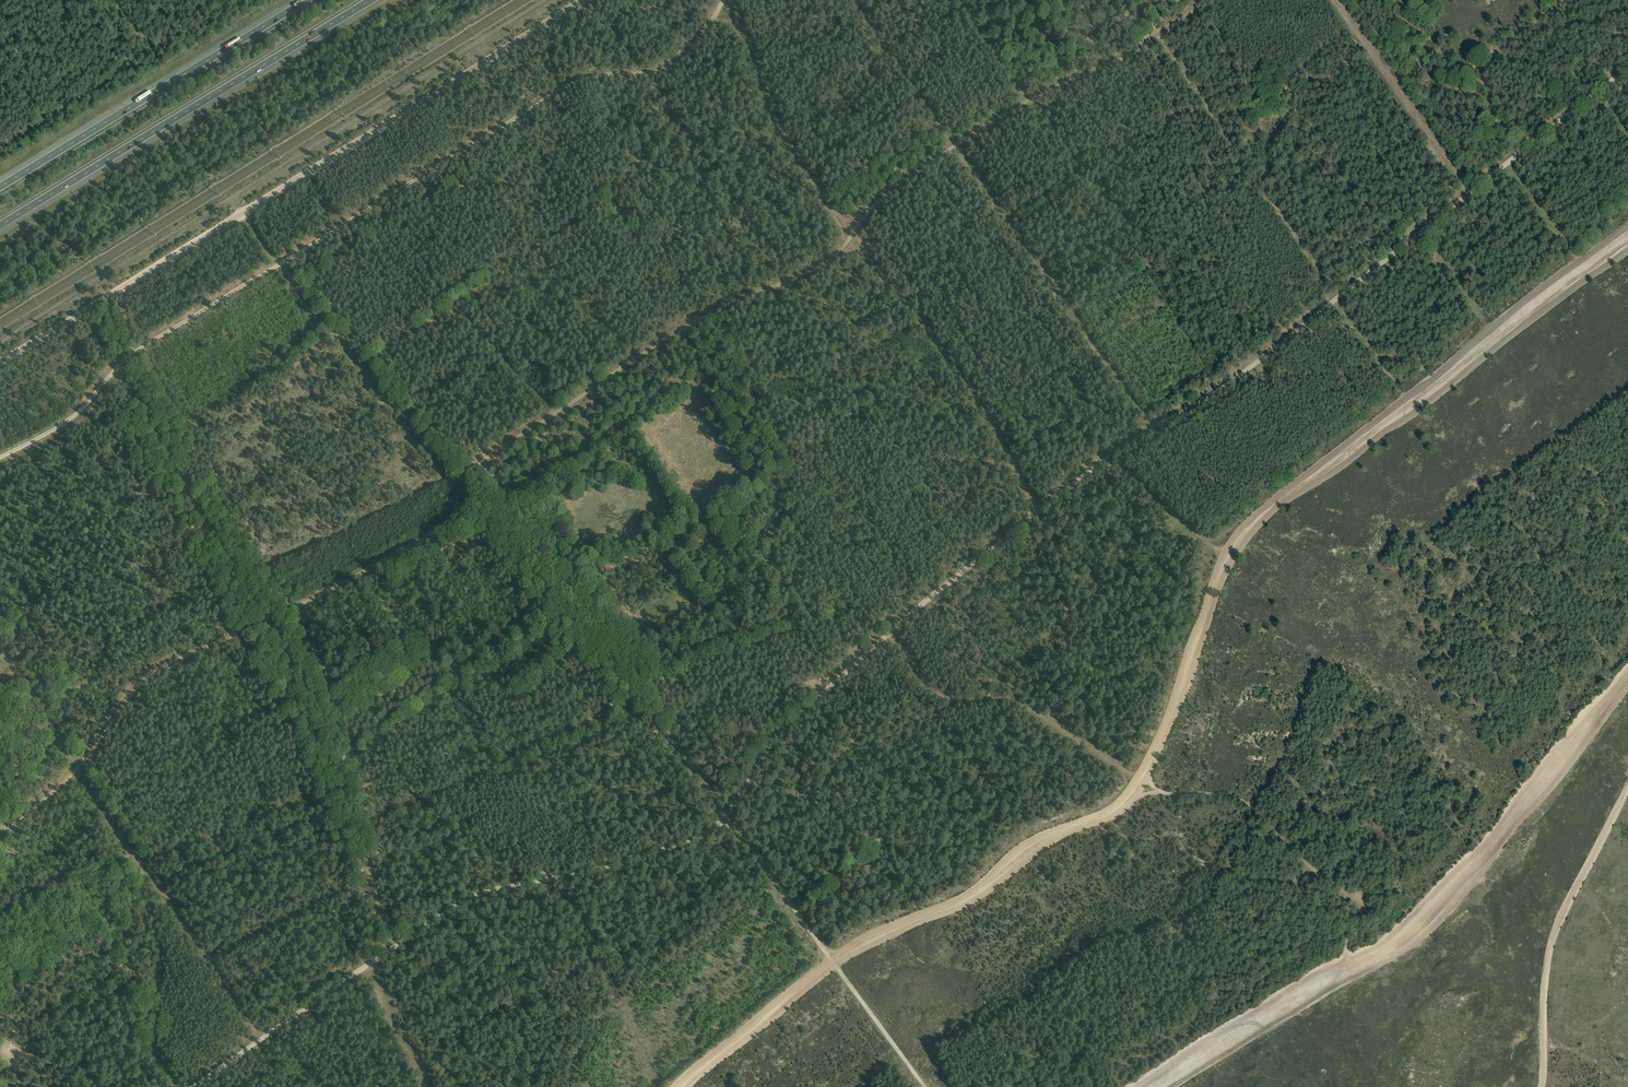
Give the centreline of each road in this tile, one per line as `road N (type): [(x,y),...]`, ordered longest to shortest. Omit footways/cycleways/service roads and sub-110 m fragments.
road 1 (track): [(0,344),(546,0)]
road 2 (motorway): [(0,226),(372,0)]
road 3 (motorway): [(306,0),(0,187)]
road 4 (track): [(61,0),(99,8),(133,61),(65,108),(0,24)]

